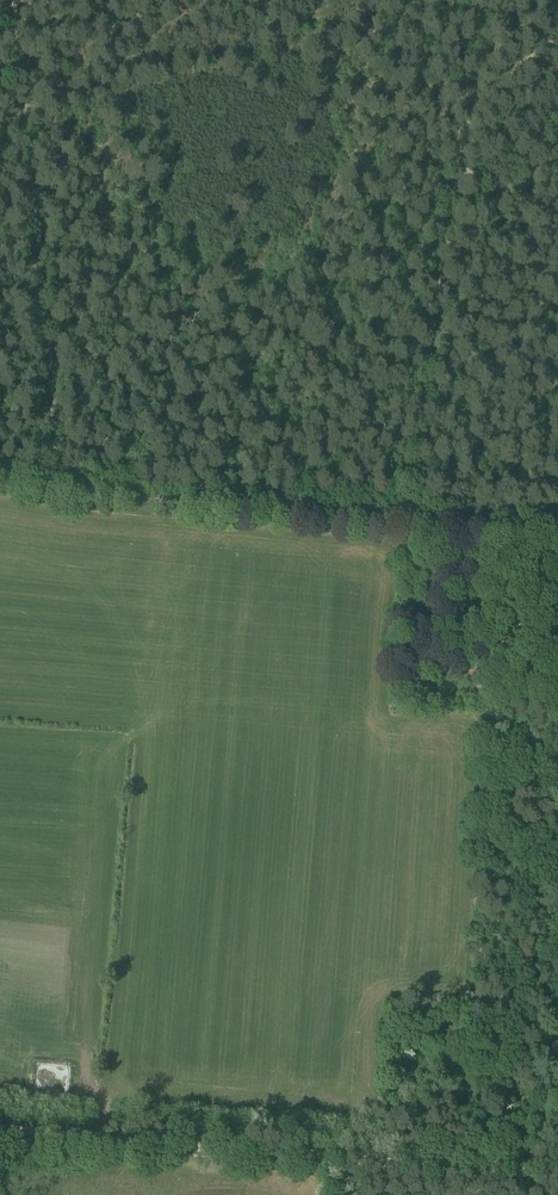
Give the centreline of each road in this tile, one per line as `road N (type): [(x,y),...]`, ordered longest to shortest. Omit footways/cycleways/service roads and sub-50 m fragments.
road 1 (track): [(557,530),(82,495),(63,487),(55,466),(14,0)]
road 2 (track): [(0,1128),(557,1162)]
road 3 (track): [(411,523),(456,146),(475,100),(502,73),(557,42)]
road 4 (track): [(358,0),(205,52),(21,66)]

